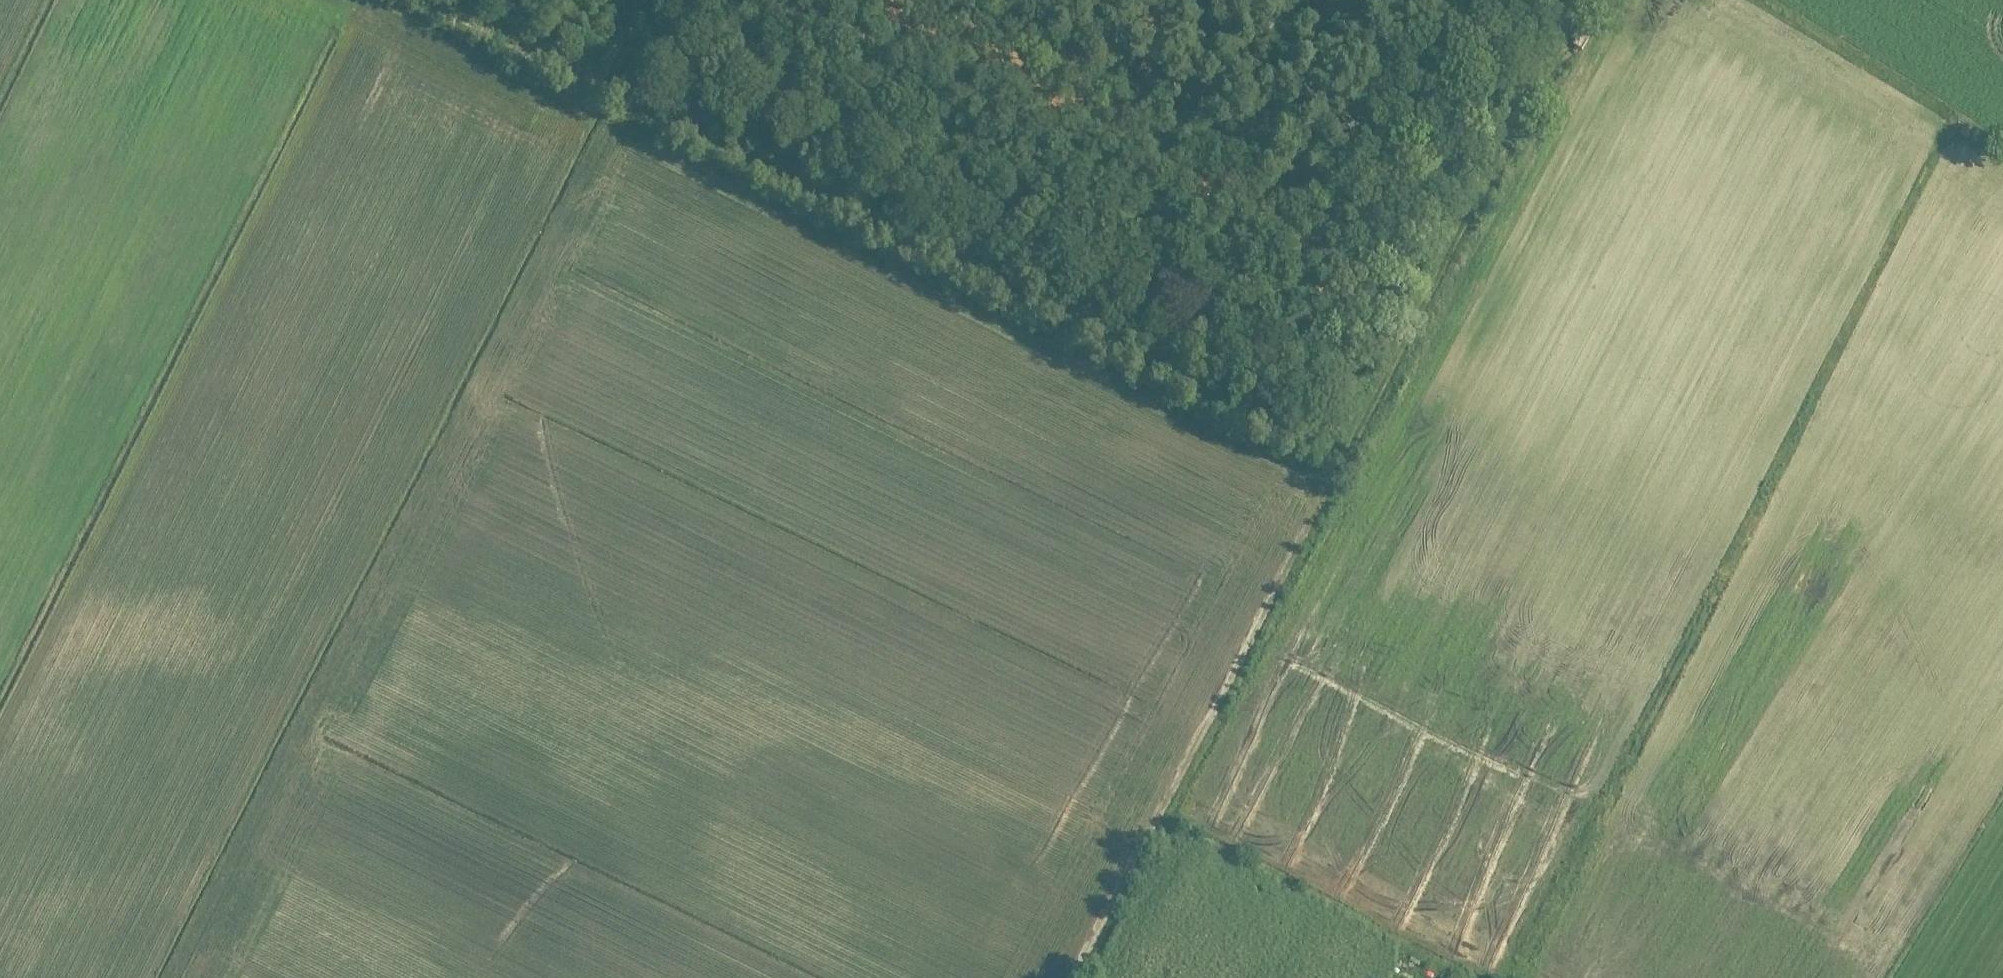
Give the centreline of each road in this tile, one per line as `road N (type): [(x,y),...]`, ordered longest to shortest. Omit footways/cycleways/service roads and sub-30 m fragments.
road 1 (track): [(1577,0),(1048,977)]
road 2 (track): [(1335,448),(602,81)]
road 3 (track): [(602,81),(445,0)]

